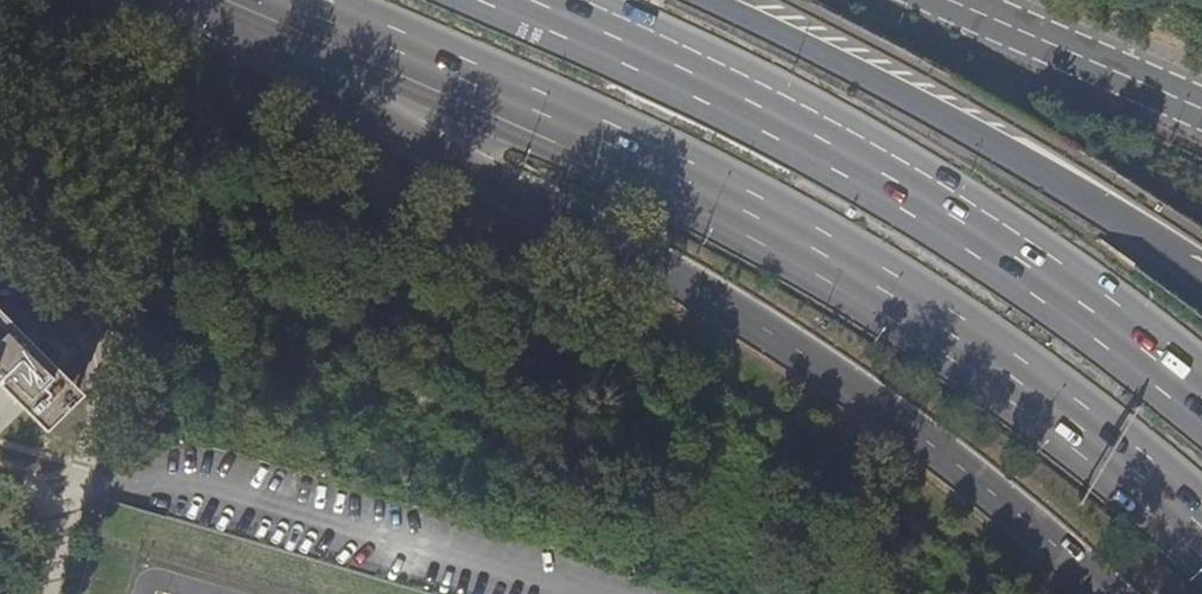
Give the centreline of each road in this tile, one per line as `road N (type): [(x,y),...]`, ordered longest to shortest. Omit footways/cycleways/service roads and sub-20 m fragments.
road 1 (trunk): [(277,0),(664,169),(902,302),(1017,381),(1201,538)]
road 2 (trunk): [(214,0),(771,345),(1094,593)]
road 3 (trunk): [(1201,397),(888,175),(699,76),(527,0)]
road 4 (trunk): [(1201,276),(850,65),(705,0)]
road 5 (residential): [(956,0),(1201,105)]

